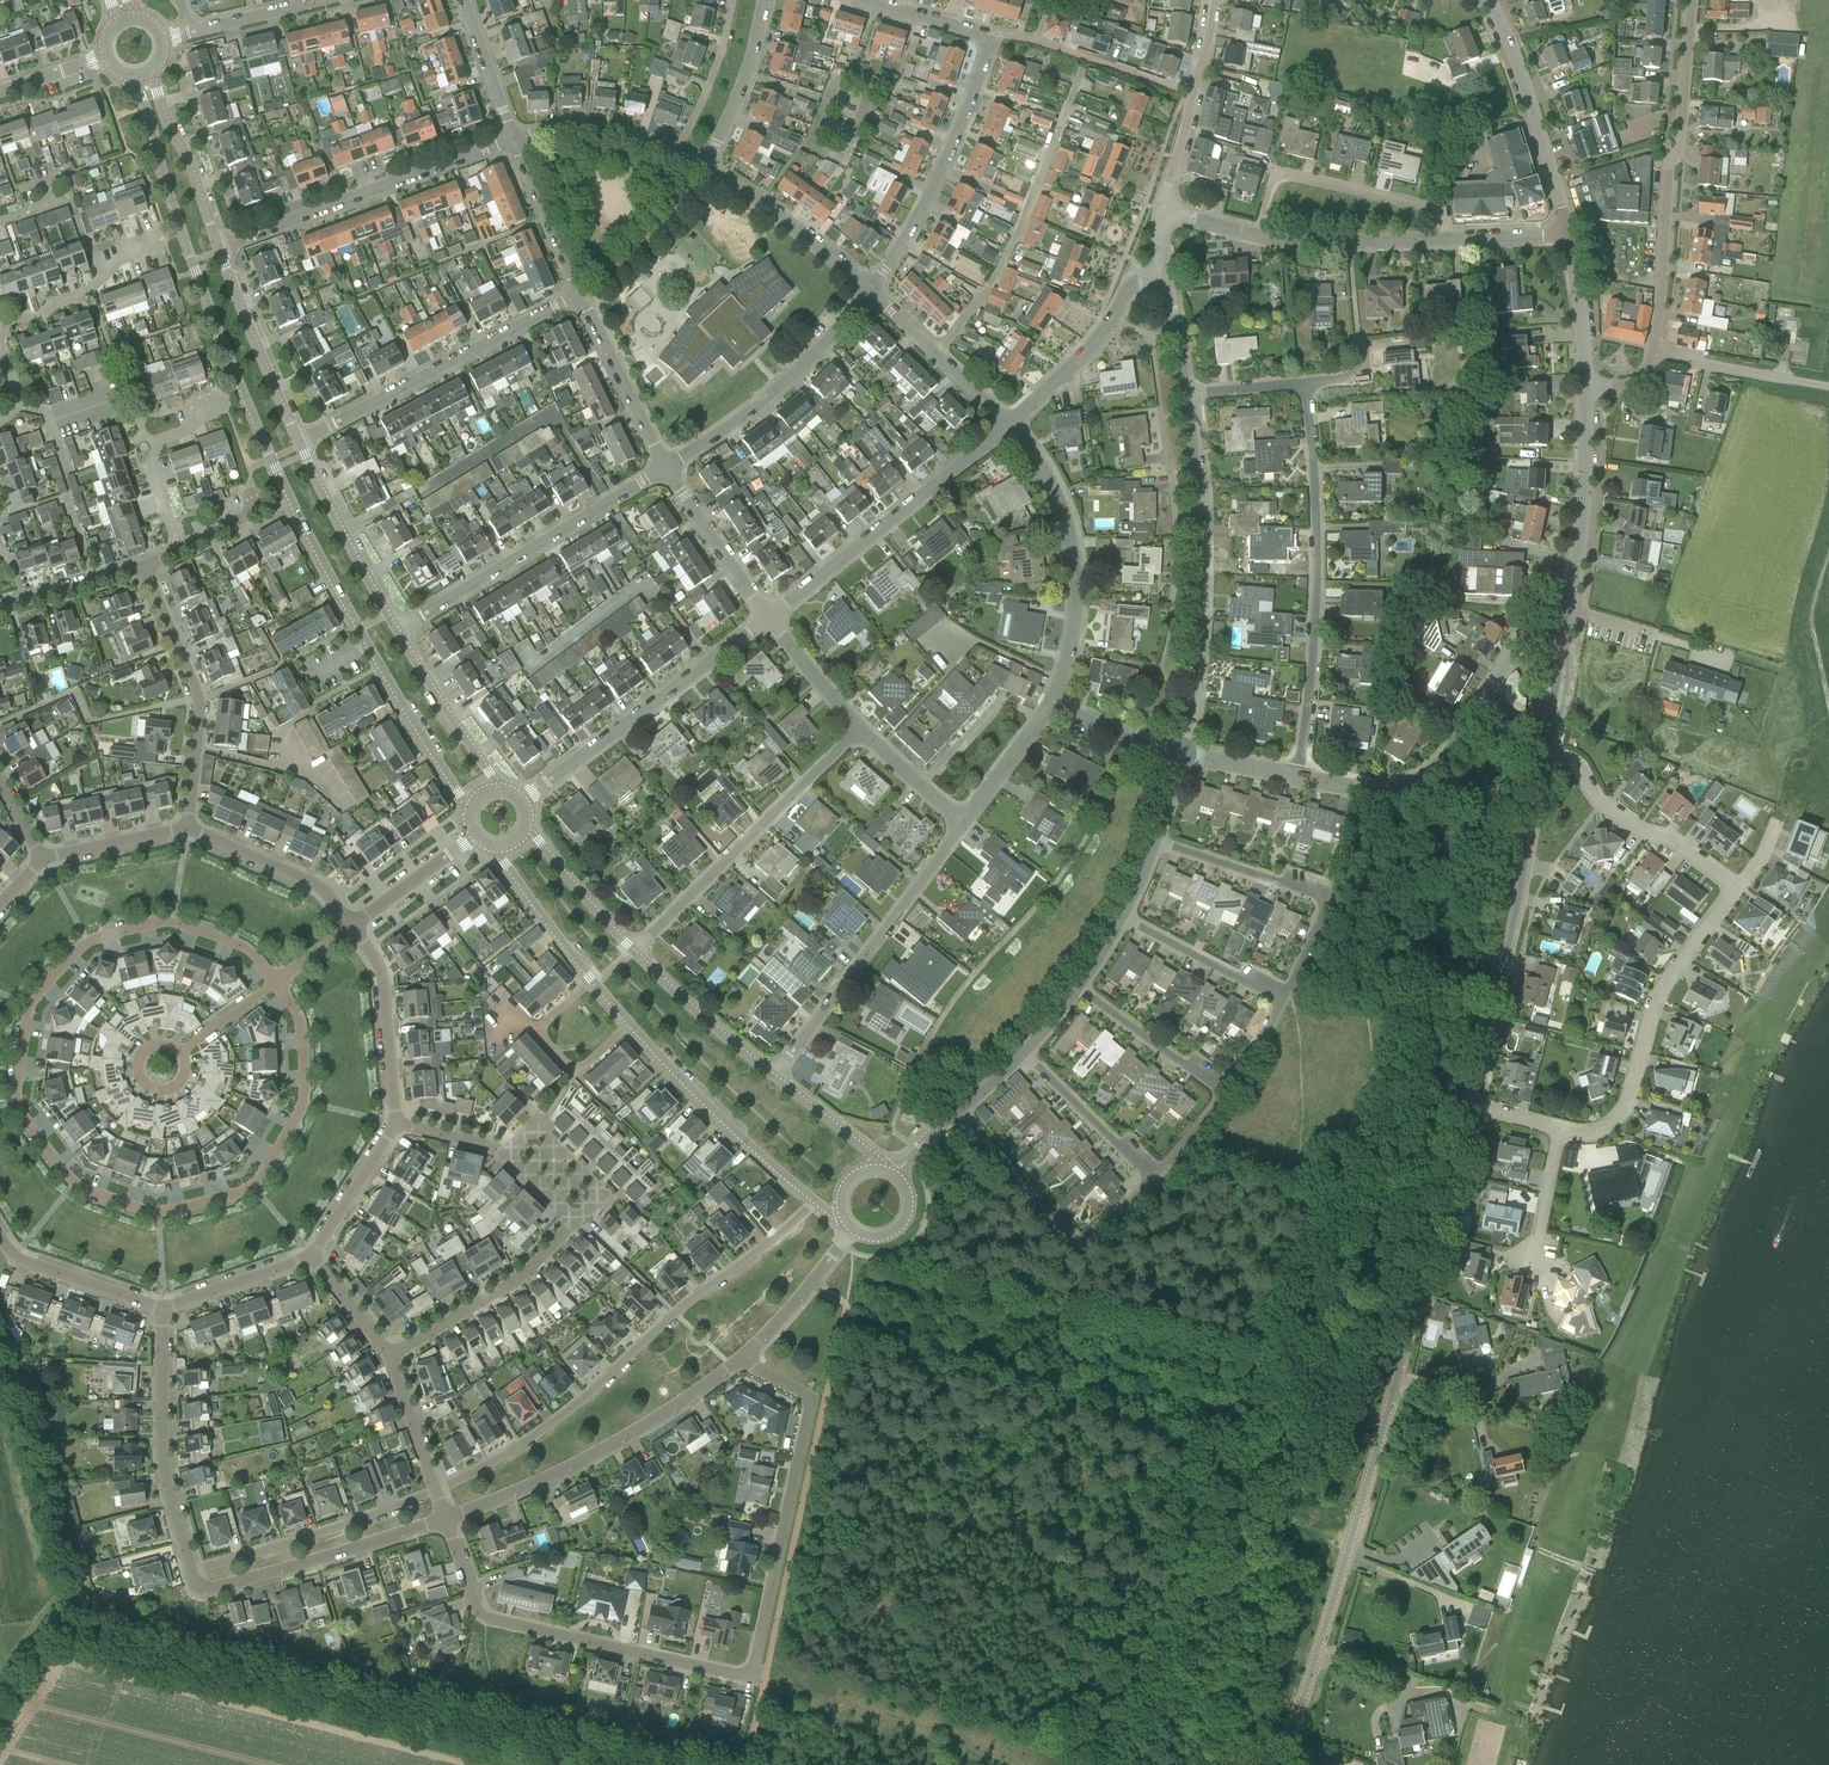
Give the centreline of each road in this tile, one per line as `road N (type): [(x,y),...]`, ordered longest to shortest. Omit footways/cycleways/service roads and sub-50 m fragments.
road 1 (unclassified): [(1282,1764),(1365,1502),(1468,1106)]
road 2 (track): [(741,1764),(82,1620)]
road 3 (unclassified): [(1468,1106),(1559,1131),(1585,1134),(1611,1125),(1628,1103),(1668,980),(1737,888),(1604,805),(1572,760),(1544,755)]
road 4 (residential): [(157,1217),(74,1187),(20,1106),(30,1008),(90,944),(173,925),(251,954),(275,986)]
road 5 (residential): [(492,848),(562,950),(631,1028),(815,1202)]
road 6 (residential): [(436,1493),(520,1448),(815,1202)]
road 7 (residential): [(190,257),(305,540),(373,657)]
road 8 (residential): [(1585,388),(1626,386),(1643,375),(1651,355),(1690,0)]
road 9 (residential): [(391,1357),(535,1258),(563,1223),(567,1202),(517,1152),(397,1126)]
road 10 (residential): [(1570,238),(1291,243),(1162,213)]
road 11 (residential): [(1298,777),(1314,657),(1317,510),(1306,383)]
road 12 (residential): [(750,1679),(481,1617),(446,1520)]
road 13 (residential): [(750,1679),(812,1398),(740,1361)]
road 14 (residential): [(1180,755),(1199,632),(1186,395)]
road 15 (unclassified): [(1468,1106),(1544,755)]
road 16 (residential): [(1298,777),(1387,791),(1429,776),(1454,754),(1518,647),(1529,640),(1564,646)]
road 17 (residential): [(446,1520),(607,1451),(740,1361)]
road 18 (residential): [(275,986),(300,1021),(305,1105),(251,1187),(157,1217)]
road 19 (residential): [(773,1077),(966,823)]
road 20 (residential): [(633,953),(859,729)]
road 21 (residential): [(299,443),(579,296)]
road 22 (residential): [(401,638),(667,468)]
road 23 (residential): [(219,247),(513,139)]
road 24 (residential): [(766,618),(1009,426)]
road 25 (residential): [(524,800),(766,618)]
road 26 (residential): [(1050,704),(1074,625),(1070,534),(1058,498),(1009,426)]
road 27 (residential): [(1282,1003),(1329,898),(1156,841)]
road 28 (residential): [(1152,1178),(1087,1240),(1068,1247),(959,1110)]
road 29 (residential): [(190,1572),(200,1595),(446,1520)]
road 30 (residential): [(870,291),(941,170),(992,38)]
road 31 (residential): [(186,829),(198,700),(142,567)]
road 32 (residential): [(667,468),(805,366),(870,291)]
road 33 (residential): [(162,1313),(165,1454),(190,1572)]
road 34 (unclassified): [(1564,646),(1583,512),(1585,388)]
road 35 (residential): [(190,1572),(436,1493)]
road 36 (unclassified): [(1570,238),(1527,89),(1489,0)]
road 37 (residential): [(1009,426),(1082,357),(1130,290),(1166,278)]
road 38 (residential): [(401,638),(299,443)]
road 39 (residential): [(1215,0),(1162,213)]
road 40 (residential): [(299,443),(219,247)]
road 41 (residential): [(702,168),(770,208),(870,291)]
road 42 (residential): [(397,1126),(383,970),(353,929)]
road 43 (residential): [(353,929),(323,889),(186,829)]
road 44 (residential): [(513,139),(612,134),(702,168)]
road 45 (residential): [(870,291),(1009,426)]
road 46 (residential): [(667,468),(579,296)]
road 47 (residential): [(135,74),(190,257)]
road 48 (residential): [(219,247),(149,70)]
road 49 (residential): [(179,551),(149,461),(155,442),(186,431),(189,416),(213,407)]
road 50 (residential): [(773,1077),(633,953)]
road 51 (residential): [(1,325),(91,290),(103,278),(100,261),(152,243)]
road 52 (residential): [(0,1237),(14,1259),(162,1313)]
road 53 (residential): [(373,657),(469,812)]
road 54 (residential): [(1227,1092),(1078,989)]
road 55 (residential): [(1282,1003),(1123,917)]
road 56 (residential): [(702,168),(747,76),(764,0)]
road 57 (residential): [(766,618),(667,468)]
road 58 (residential): [(1152,1178),(1024,1053)]
road 59 (residential): [(498,787),(401,638)]
road 60 (residential): [(740,1361),(854,1229)]
road 61 (residential): [(579,296),(513,139)]
road 62 (residential): [(633,953),(528,829)]
road 63 (residential): [(162,1313),(313,1260)]
road 64 (residential): [(313,1260),(397,1126)]
road 65 (residential): [(353,929),(475,837)]
road 66 (unclassified): [(1585,388),(1570,238)]
road 67 (residential): [(513,139),(463,0)]
road 68 (residential): [(186,829),(43,862)]
road 69 (residential): [(966,823),(1050,704)]
road 70 (residential): [(884,1171),(773,1077)]
road 71 (residential): [(859,729),(766,618)]
road 72 (residential): [(436,1493),(391,1357)]
road 73 (residential): [(966,823),(859,729)]
road 74 (residential): [(1180,755),(1130,743),(1050,704)]
road 75 (residential): [(191,33),(325,0)]
road 76 (residential): [(867,0),(992,38)]
road 77 (residential): [(391,1357),(313,1260)]
road 78 (residential): [(24,601),(142,567)]
road 79 (residential): [(1186,395),(1306,383)]
road 80 (residential): [(1180,755),(1298,777)]

